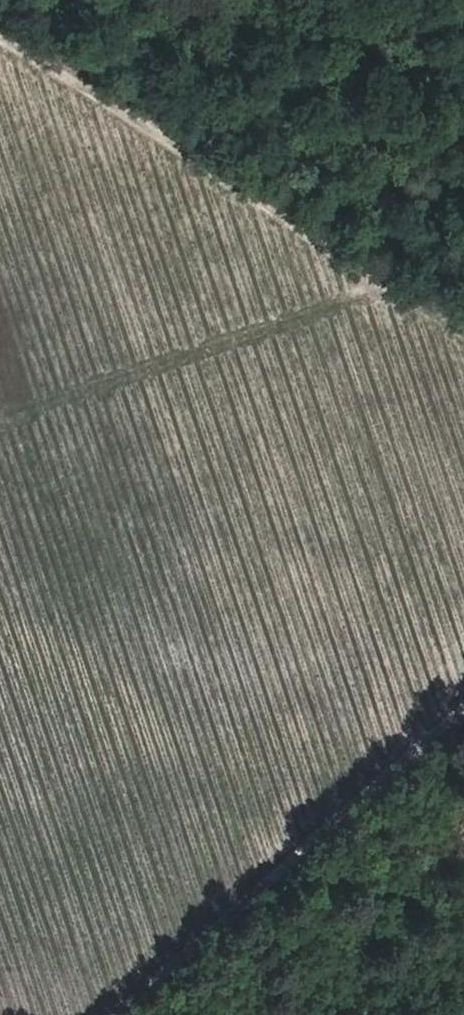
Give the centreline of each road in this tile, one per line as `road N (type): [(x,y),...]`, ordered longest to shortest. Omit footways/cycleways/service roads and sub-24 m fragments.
road 1 (track): [(0,13),(135,74),(315,228),(463,310)]
road 2 (track): [(463,699),(135,1014)]

